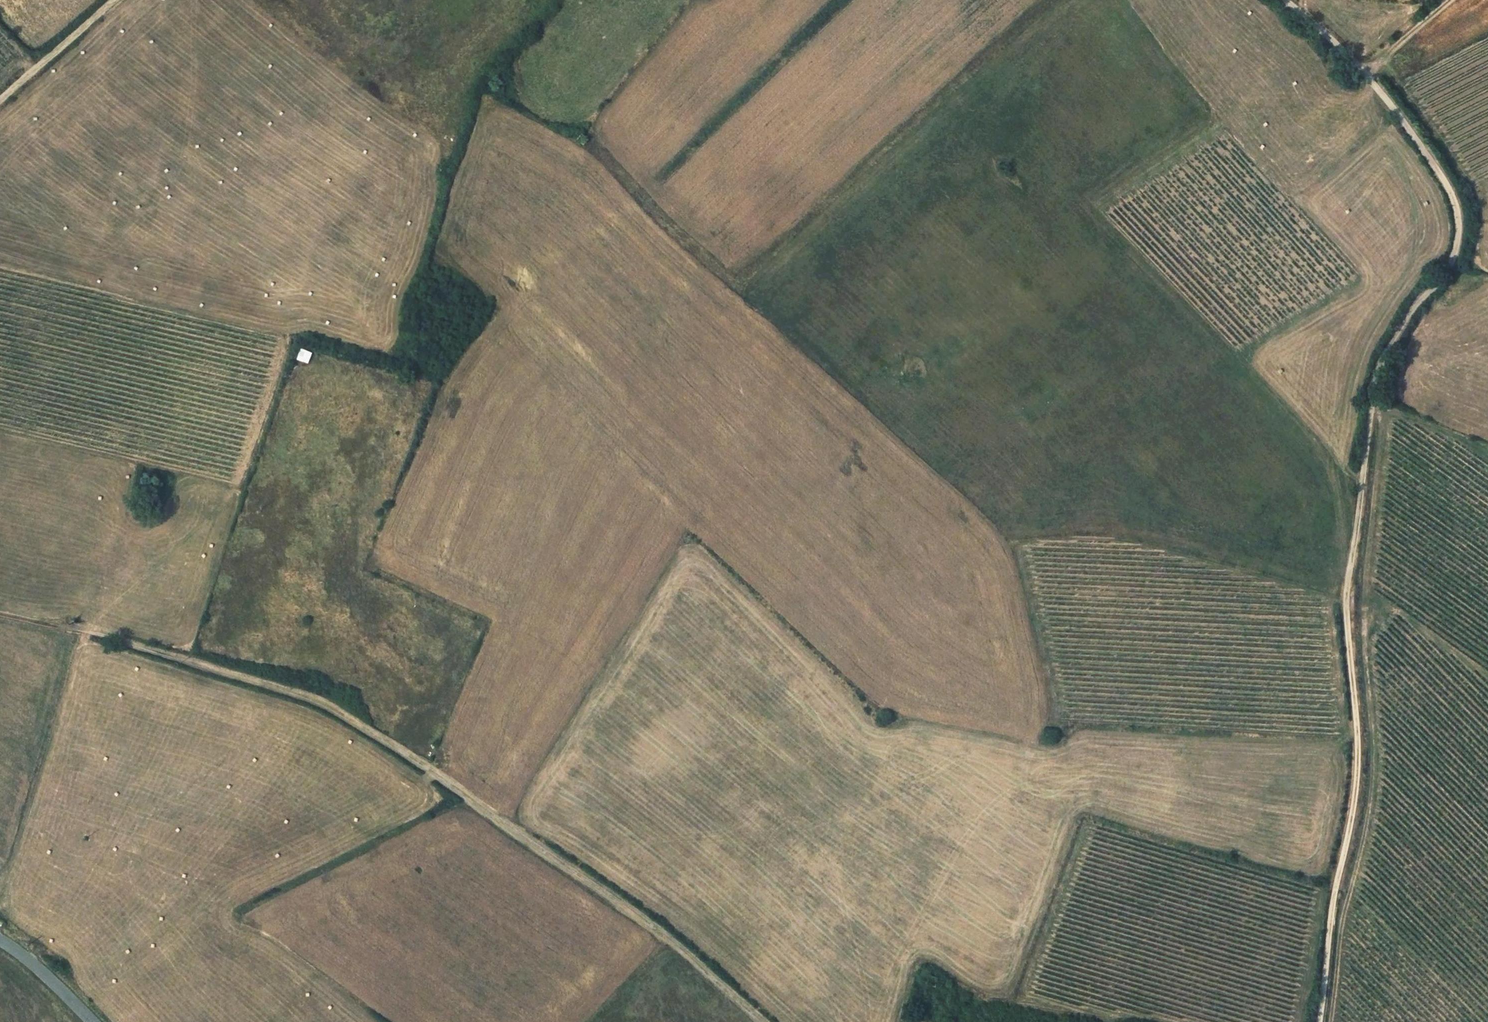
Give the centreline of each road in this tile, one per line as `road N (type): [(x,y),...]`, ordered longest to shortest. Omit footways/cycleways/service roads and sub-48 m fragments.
road 1 (track): [(1323,1021),(1358,750),(1345,598),(1373,517),(1372,444),(1395,347),(1454,272),(1463,242),(1459,204),(1439,170),(1350,54),(1284,0)]
road 2 (track): [(121,0),(0,103)]
road 3 (tertiary): [(0,940),(95,1021)]

